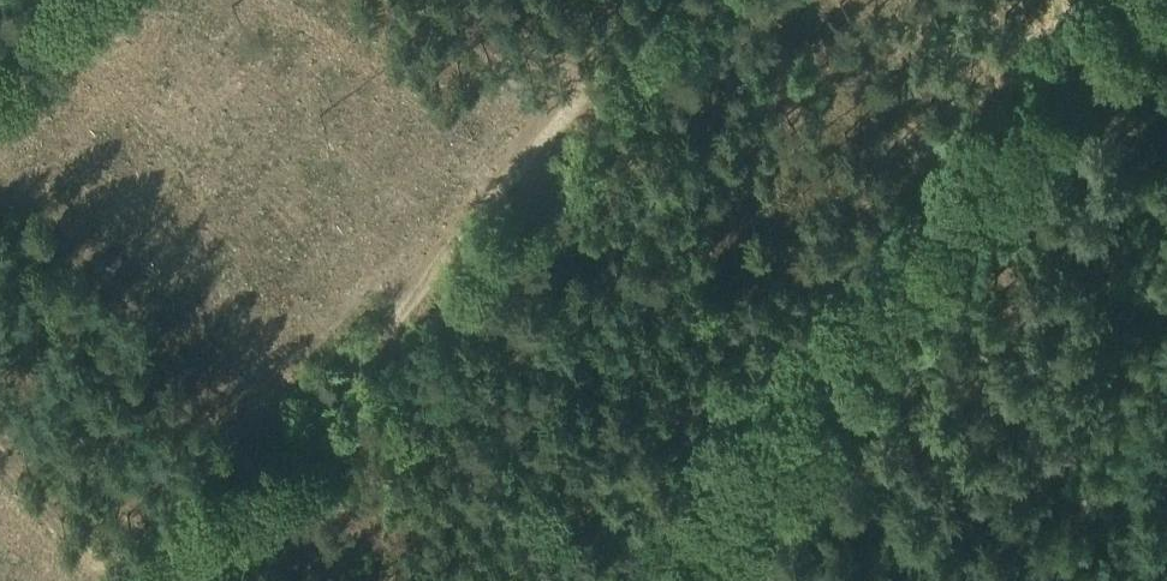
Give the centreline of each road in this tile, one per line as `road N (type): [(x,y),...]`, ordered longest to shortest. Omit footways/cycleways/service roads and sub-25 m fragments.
road 1 (track): [(664,0),(382,334),(326,429),(169,580)]
road 2 (track): [(1166,173),(1066,580)]
road 3 (track): [(84,0),(0,101)]

